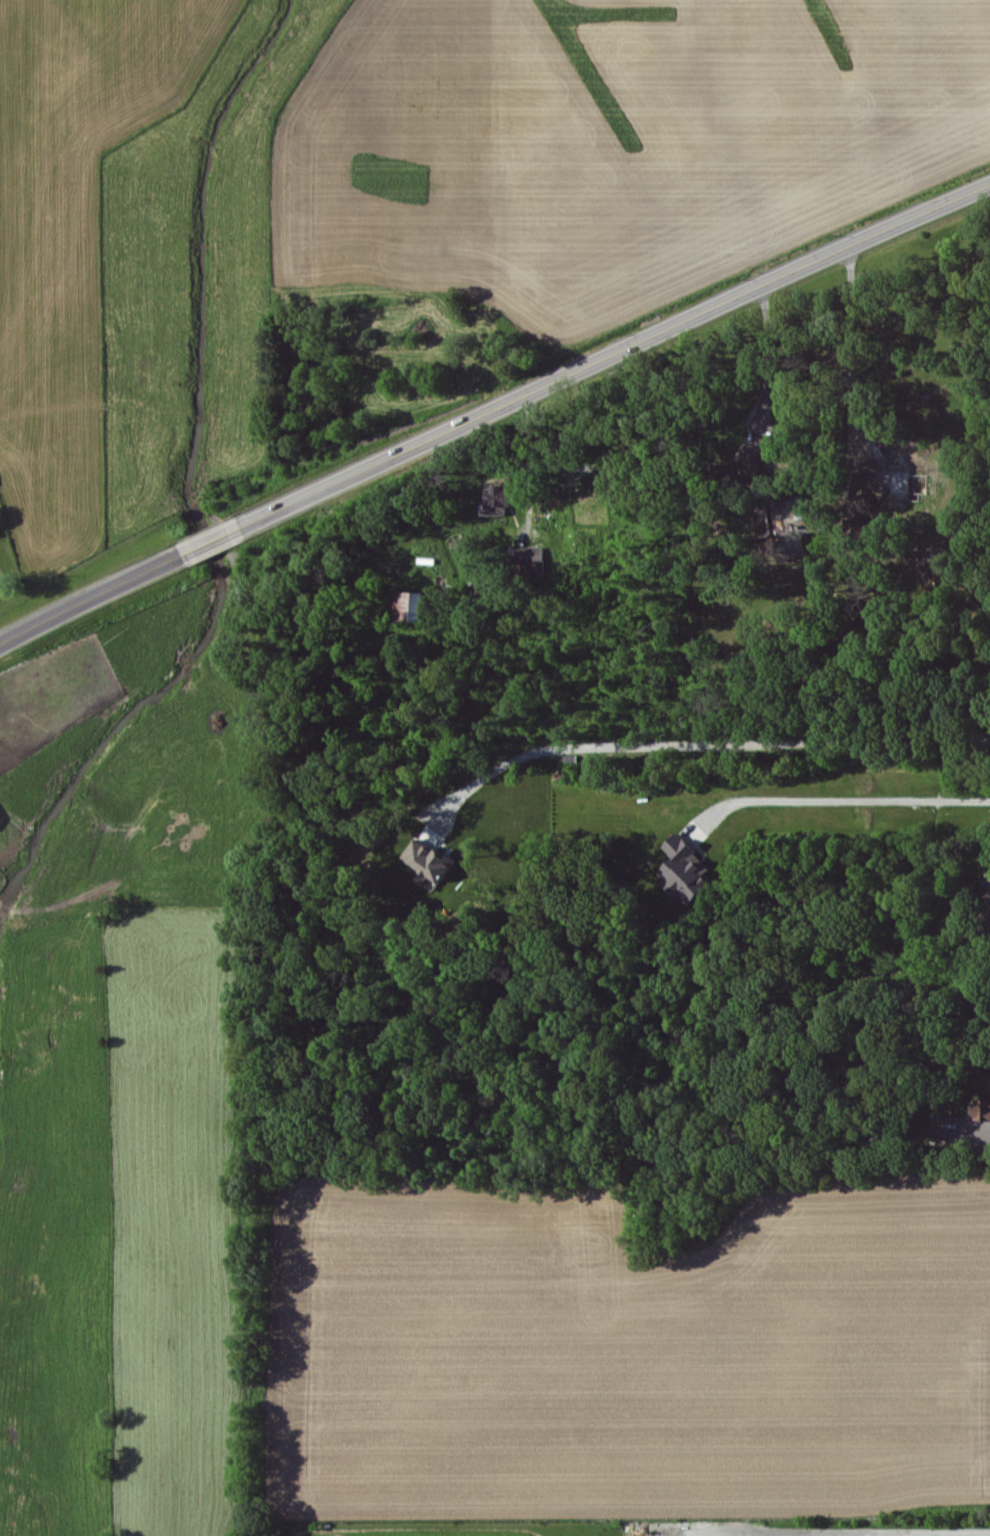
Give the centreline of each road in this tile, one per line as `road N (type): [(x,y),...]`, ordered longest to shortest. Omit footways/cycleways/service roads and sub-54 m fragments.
road 1 (secondary): [(0,642),(989,187)]

